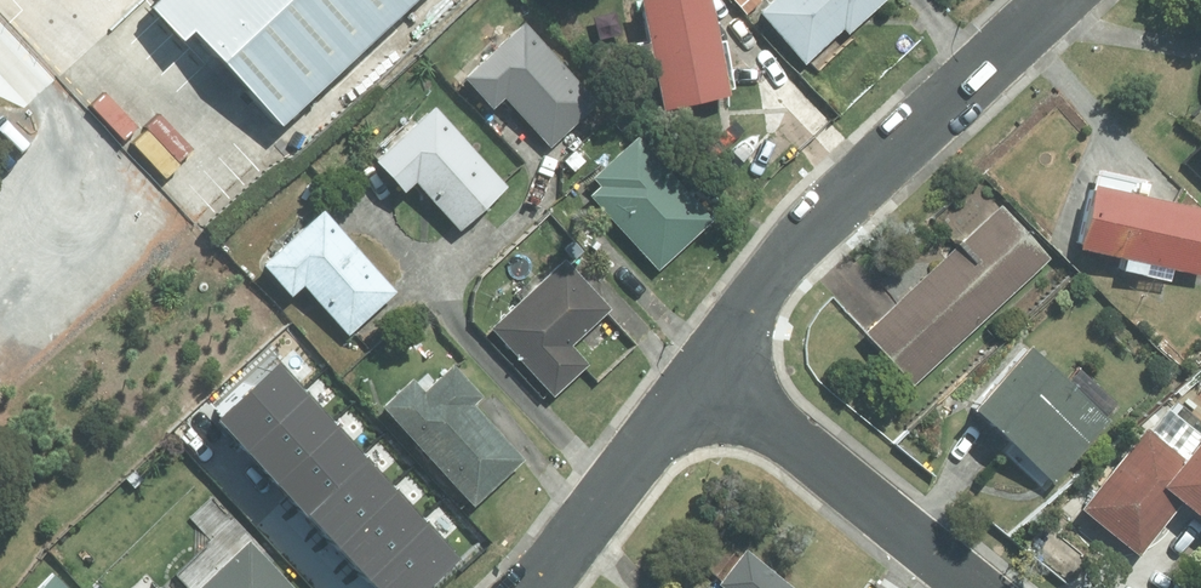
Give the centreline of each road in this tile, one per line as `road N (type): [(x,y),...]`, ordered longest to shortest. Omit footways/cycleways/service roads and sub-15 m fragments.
road 1 (residential): [(705,372),(802,237),(1058,0)]
road 2 (residential): [(975,587),(705,372)]
road 3 (residential): [(536,587),(705,372)]

